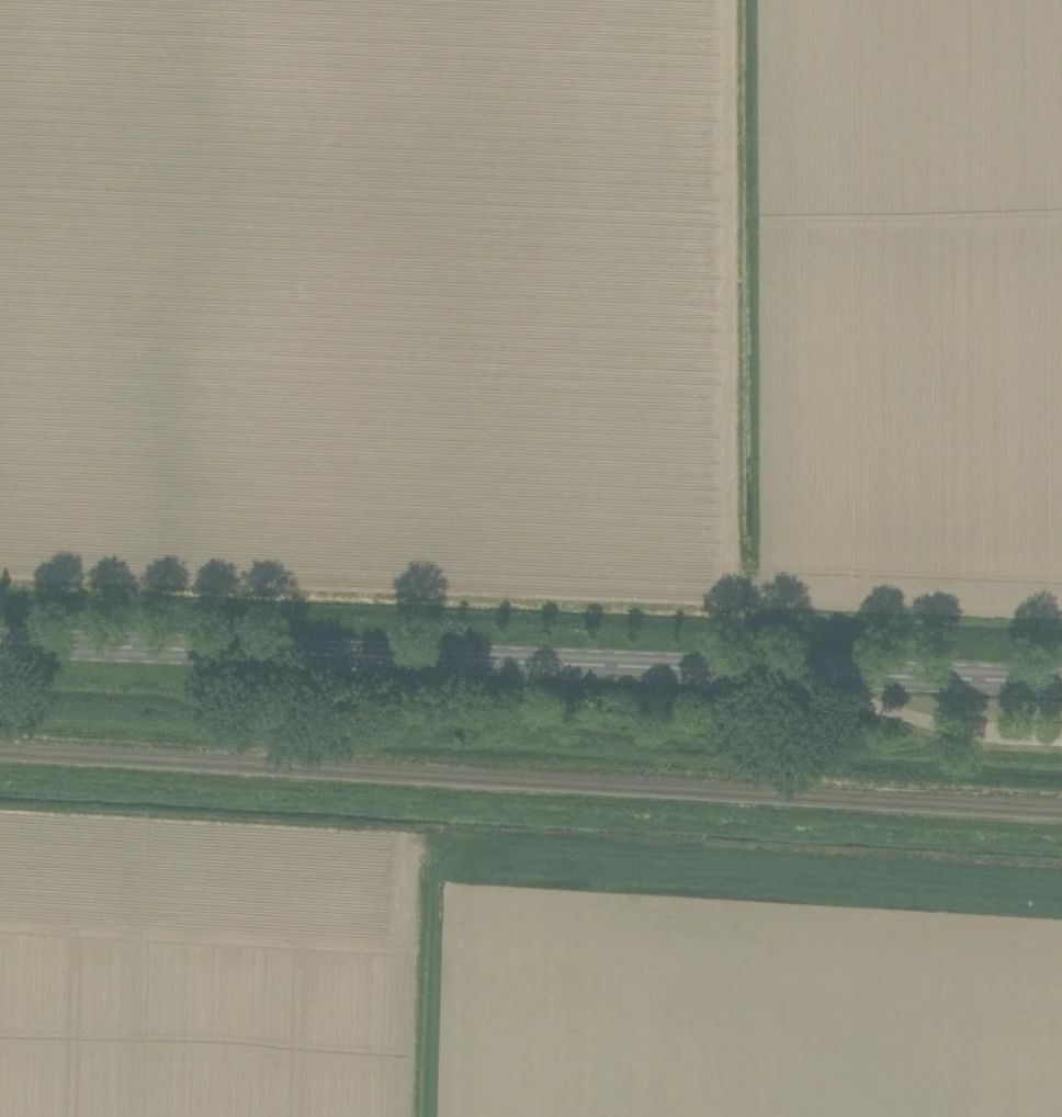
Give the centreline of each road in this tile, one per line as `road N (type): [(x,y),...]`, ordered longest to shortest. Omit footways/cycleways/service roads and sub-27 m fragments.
road 1 (primary): [(0,641),(846,678)]
road 2 (unclassified): [(846,678),(908,722),(1061,742)]
road 3 (primary): [(1061,683),(846,678)]

